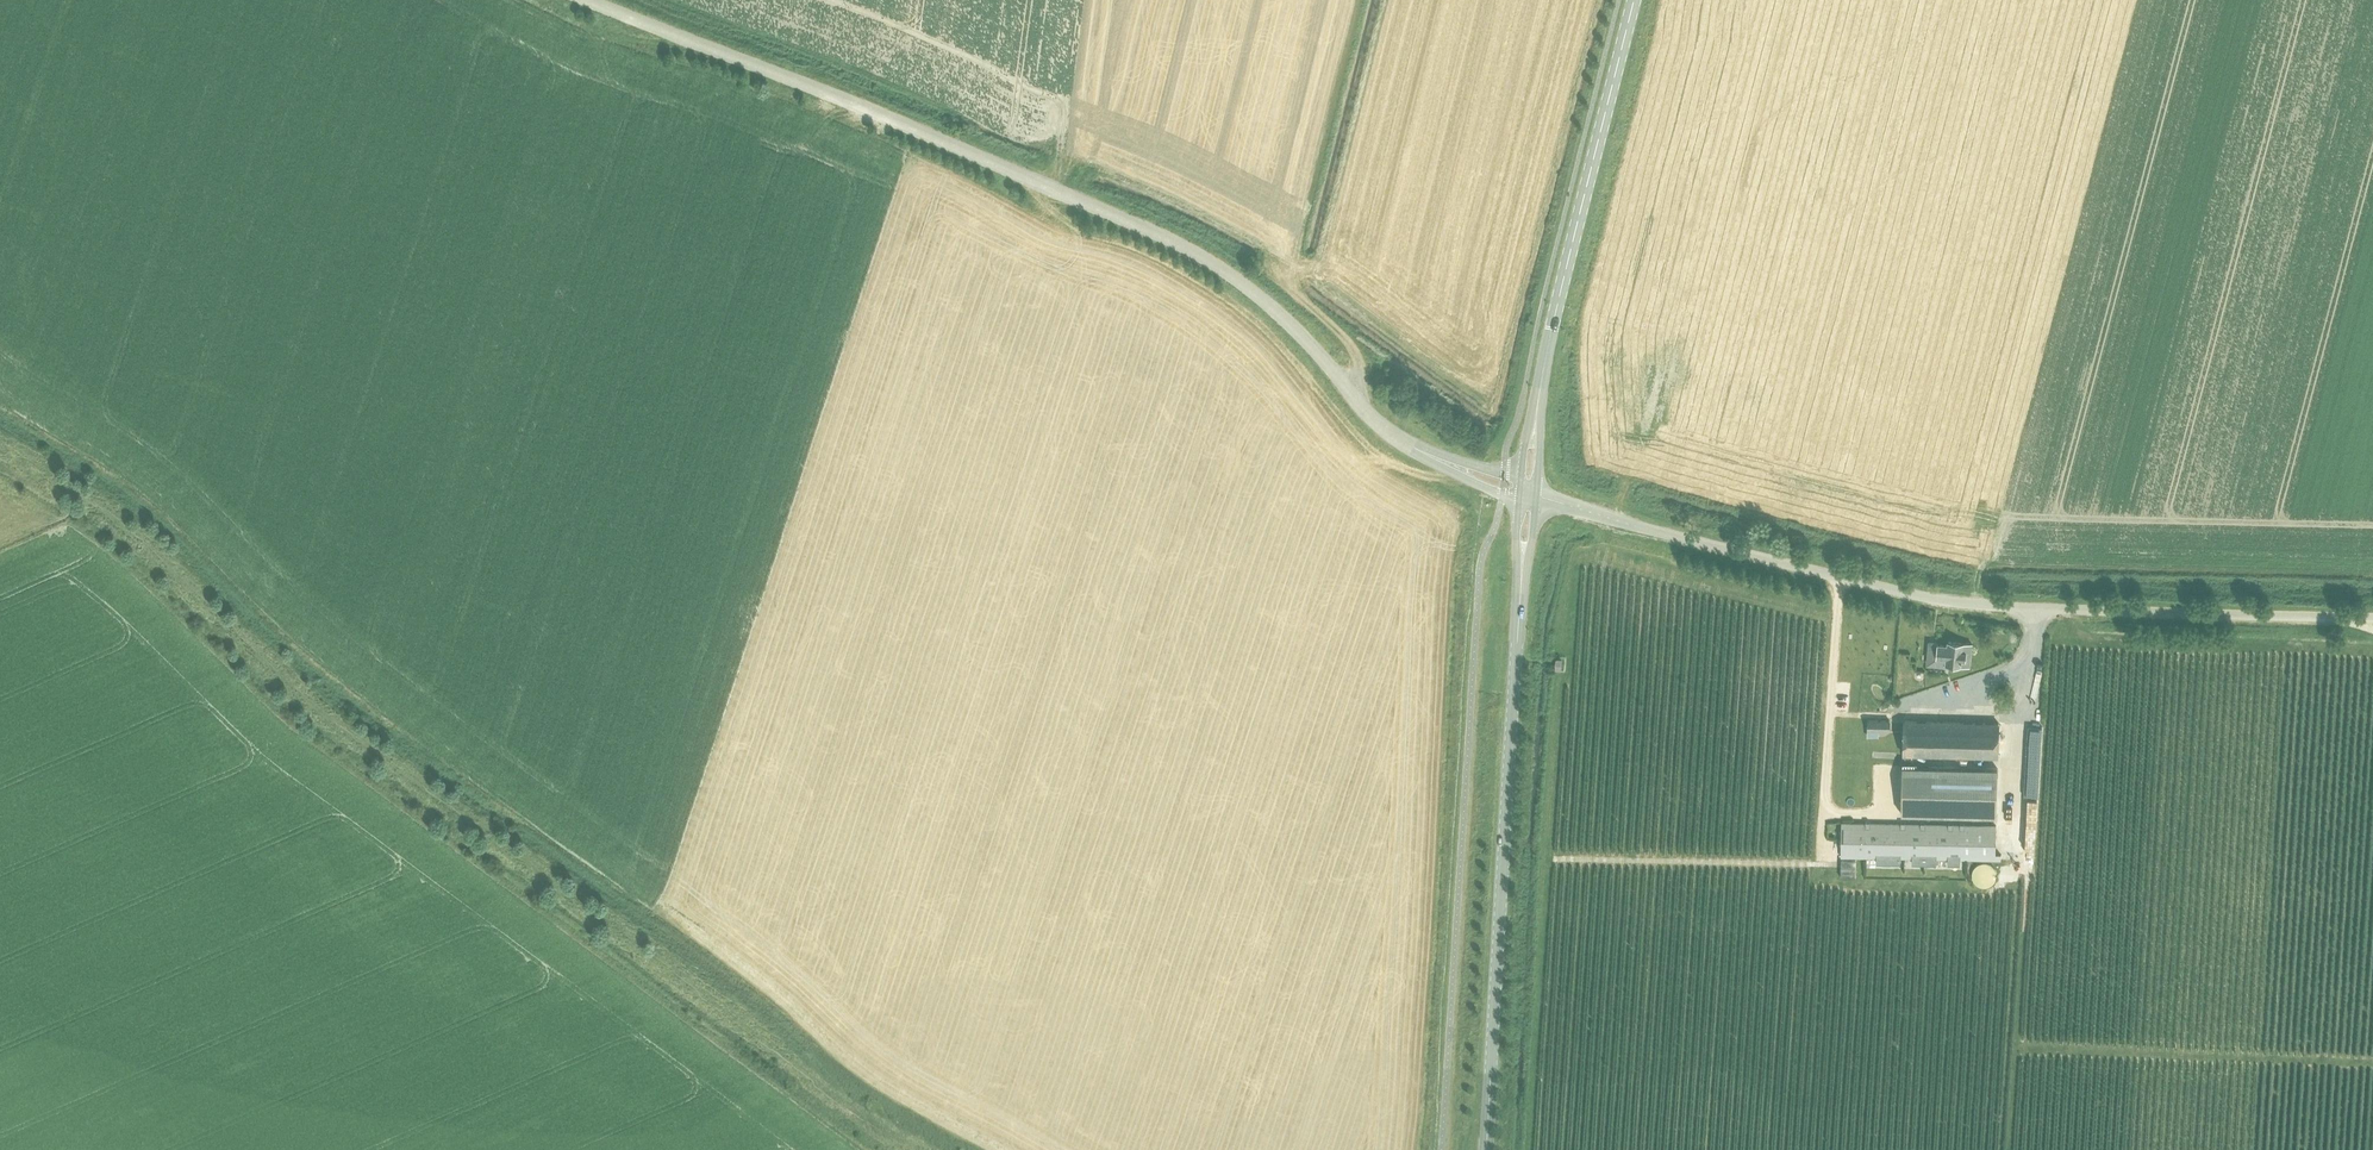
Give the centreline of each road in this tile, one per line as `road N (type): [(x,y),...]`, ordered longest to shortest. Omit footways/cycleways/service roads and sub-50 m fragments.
road 1 (tertiary): [(1528,493),(1396,437),(1267,303),(1192,252),(927,134),(592,0)]
road 2 (unclassified): [(1528,493),(1952,602),(2372,618)]
road 3 (secondary): [(1484,1149),(1528,493)]
road 4 (track): [(1527,1149),(1559,682),(1570,676),(1564,638),(1575,557),(1602,544),(1607,518)]
road 5 (track): [(1074,229),(1137,247),(1219,291),(1281,343),(1365,444),(1408,471),(1469,487),(1484,536)]
road 6 (secondary): [(1528,493),(1552,328),(1635,0)]
road 7 (track): [(2017,1048),(2372,1065)]
road 8 (track): [(2372,647),(2091,637),(2061,610)]
road 9 (track): [(1839,577),(1820,866)]
road 10 (track): [(2022,875),(2011,1149)]
road 11 (track): [(1602,544),(1621,556),(1837,609)]
road 12 (track): [(1360,403),(1353,348),(1268,266)]
road 13 (track): [(549,0),(612,39),(687,38)]

